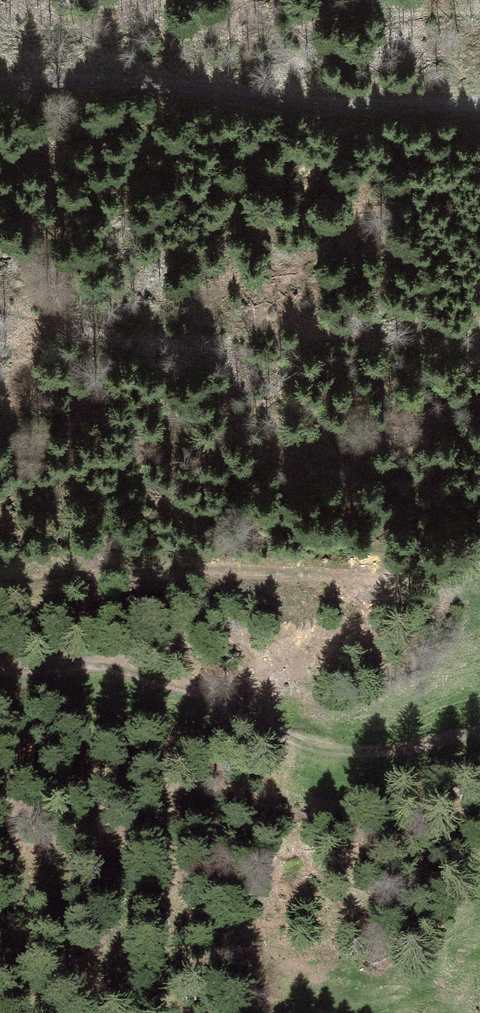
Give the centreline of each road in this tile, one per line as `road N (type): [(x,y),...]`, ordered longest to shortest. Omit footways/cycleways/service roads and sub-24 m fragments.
road 1 (track): [(0,669),(119,670),(336,754),(479,735)]
road 2 (track): [(0,298),(47,311),(479,355)]
road 3 (track): [(479,103),(135,81),(0,83)]
road 4 (track): [(0,589),(214,573),(404,583)]

